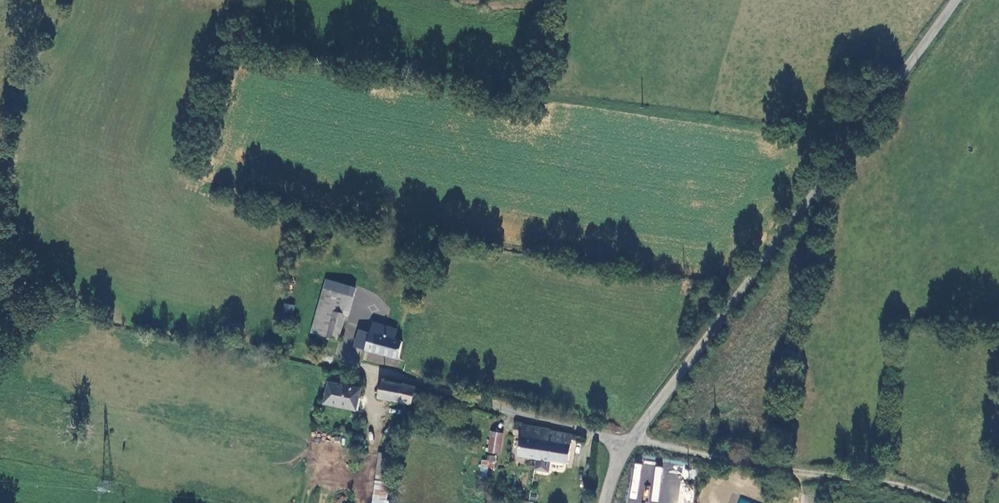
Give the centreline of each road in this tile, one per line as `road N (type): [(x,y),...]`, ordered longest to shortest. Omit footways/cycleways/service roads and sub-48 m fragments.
road 1 (unclassified): [(631,438),(955,0)]
road 2 (unclassified): [(631,438),(406,380)]
road 3 (track): [(795,472),(631,438)]
road 4 (track): [(795,472),(855,477),(944,502)]

